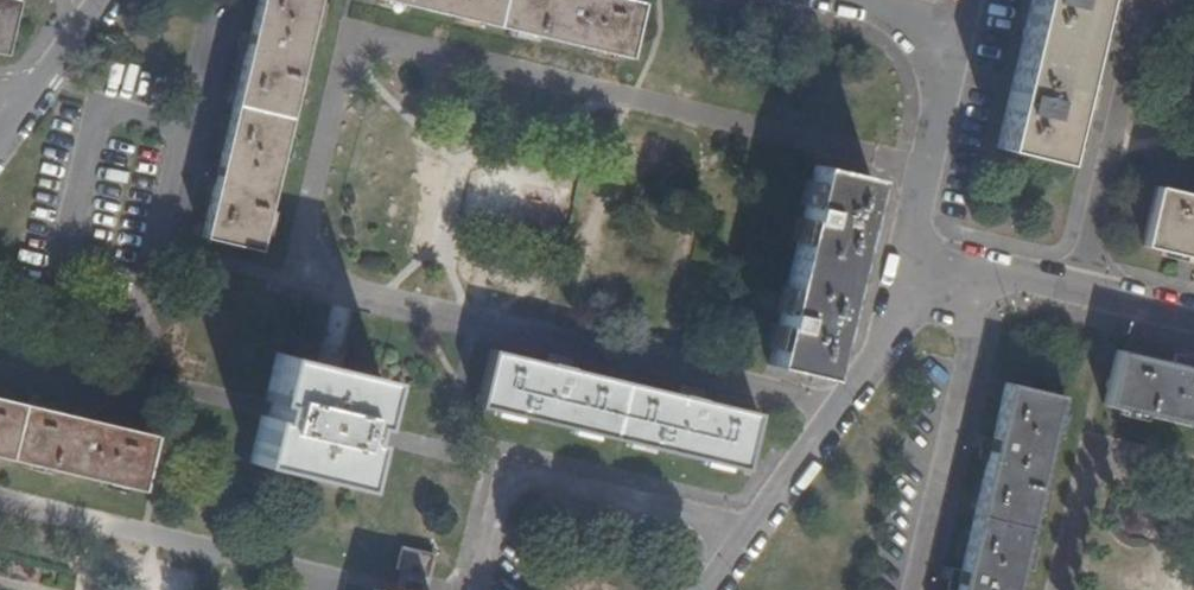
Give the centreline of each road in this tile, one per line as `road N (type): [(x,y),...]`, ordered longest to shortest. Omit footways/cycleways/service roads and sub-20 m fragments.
road 1 (residential): [(908,263),(896,324),(705,589)]
road 2 (residential): [(910,589),(983,279)]
road 3 (residential): [(966,20),(908,263)]
road 4 (residential): [(983,279),(1193,327)]

